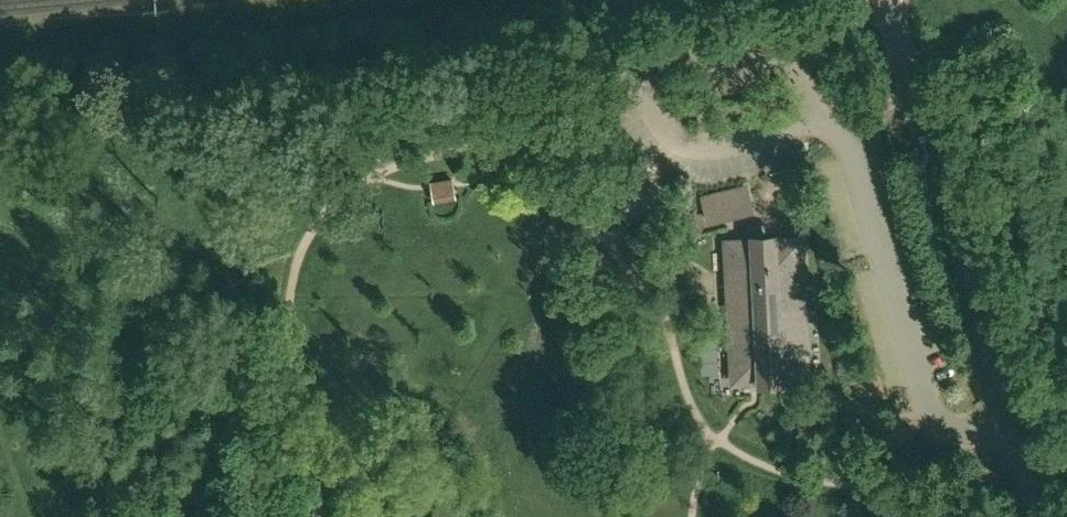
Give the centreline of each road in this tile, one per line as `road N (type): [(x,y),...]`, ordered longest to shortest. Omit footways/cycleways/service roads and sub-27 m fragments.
road 1 (tertiary): [(1040,516),(886,0)]

